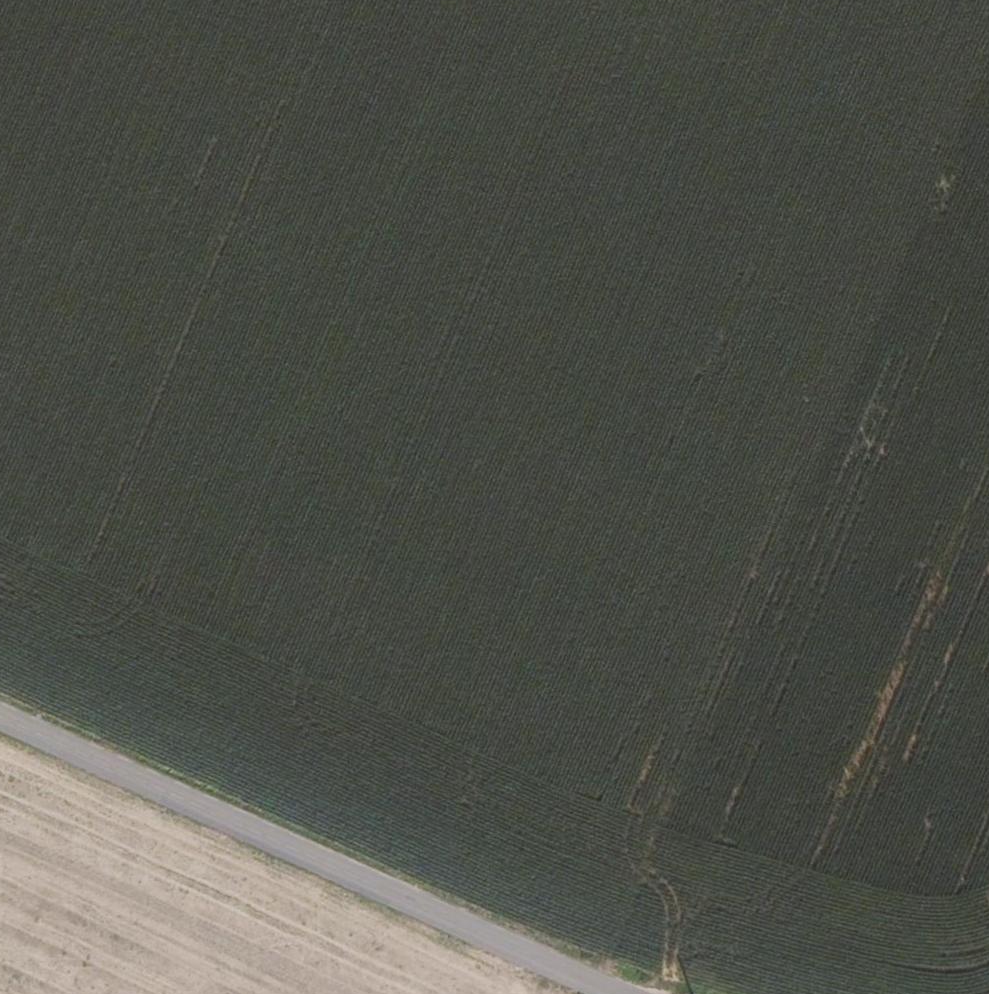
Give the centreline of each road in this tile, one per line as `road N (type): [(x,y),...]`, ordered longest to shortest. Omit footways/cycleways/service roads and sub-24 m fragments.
road 1 (tertiary): [(0,718),(603,993)]

